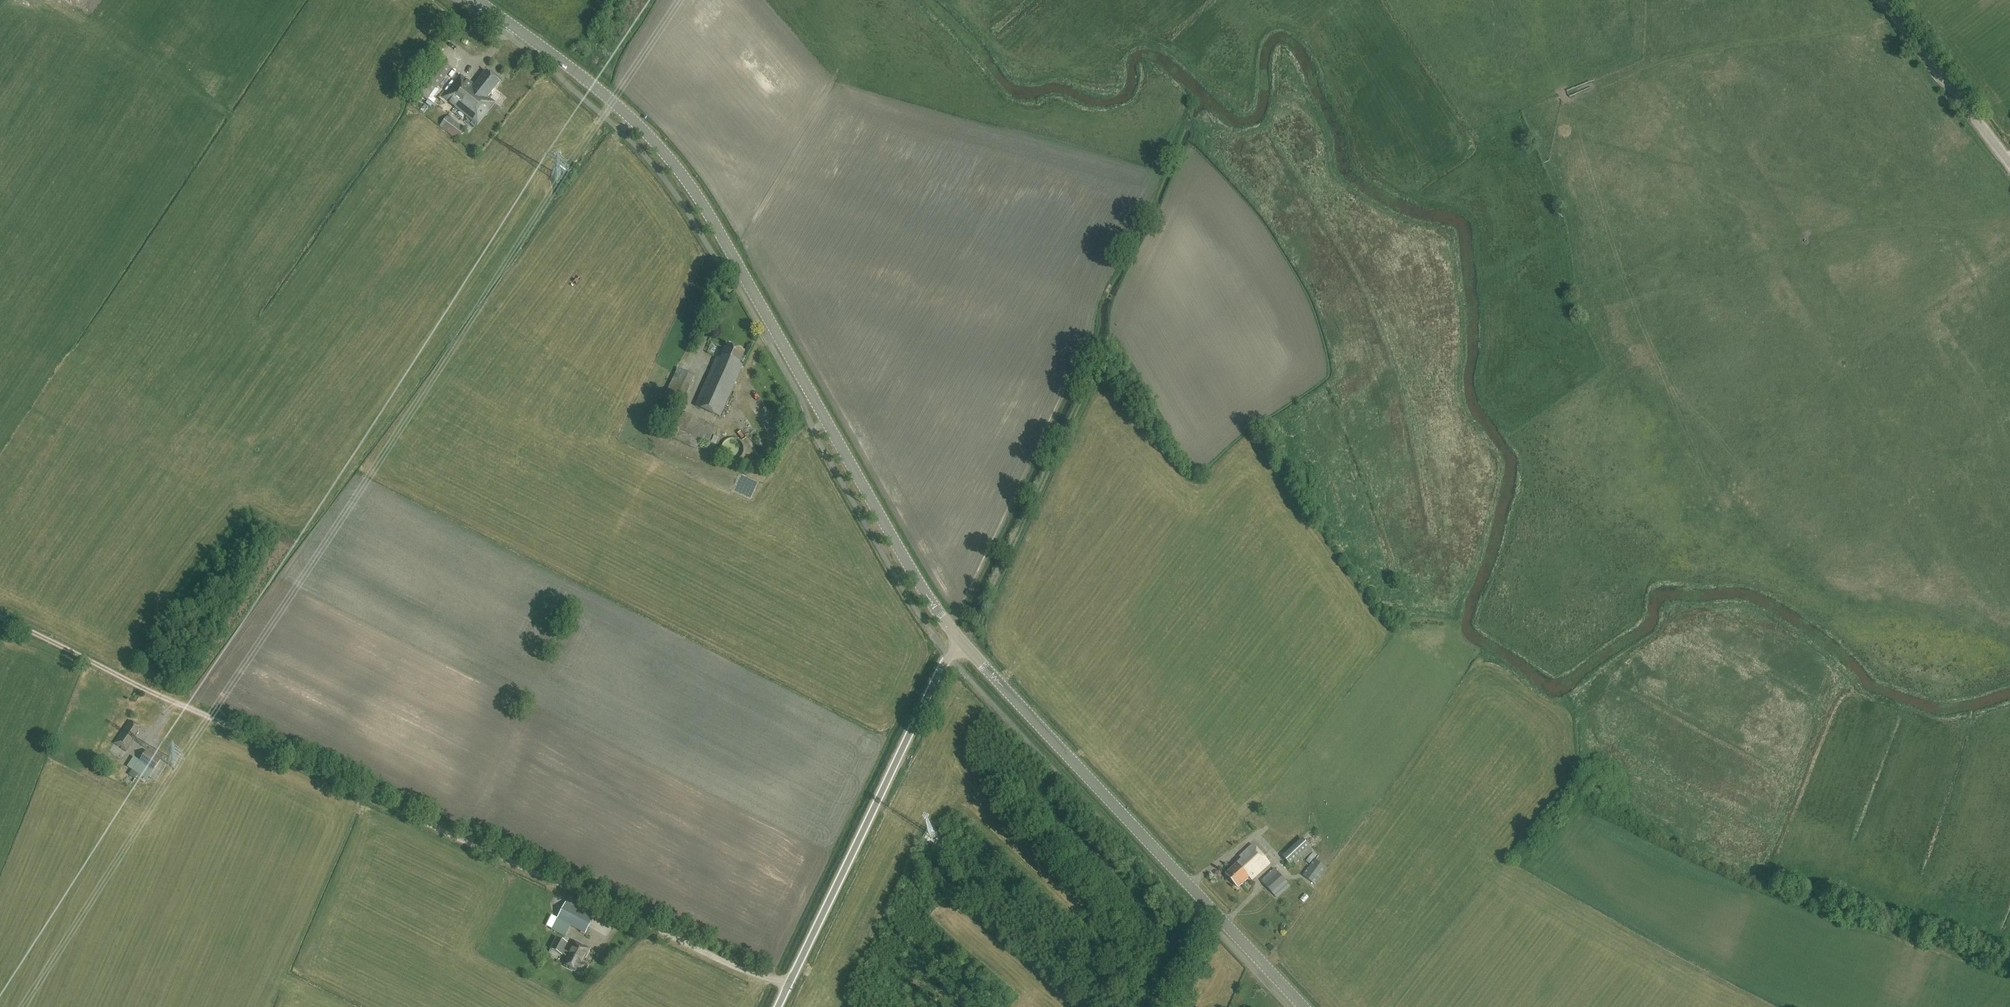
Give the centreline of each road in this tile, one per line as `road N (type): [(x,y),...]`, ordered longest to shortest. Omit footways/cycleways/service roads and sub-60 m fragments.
road 1 (track): [(784,986),(0,619)]
road 2 (secondary): [(963,644),(674,165),(585,79),(477,0)]
road 3 (secondary): [(1304,1006),(963,644)]
road 4 (unclassified): [(774,1006),(938,672),(963,644)]
road 5 (track): [(1113,337),(963,644)]
road 6 (tertiary): [(2009,160),(1886,0)]

